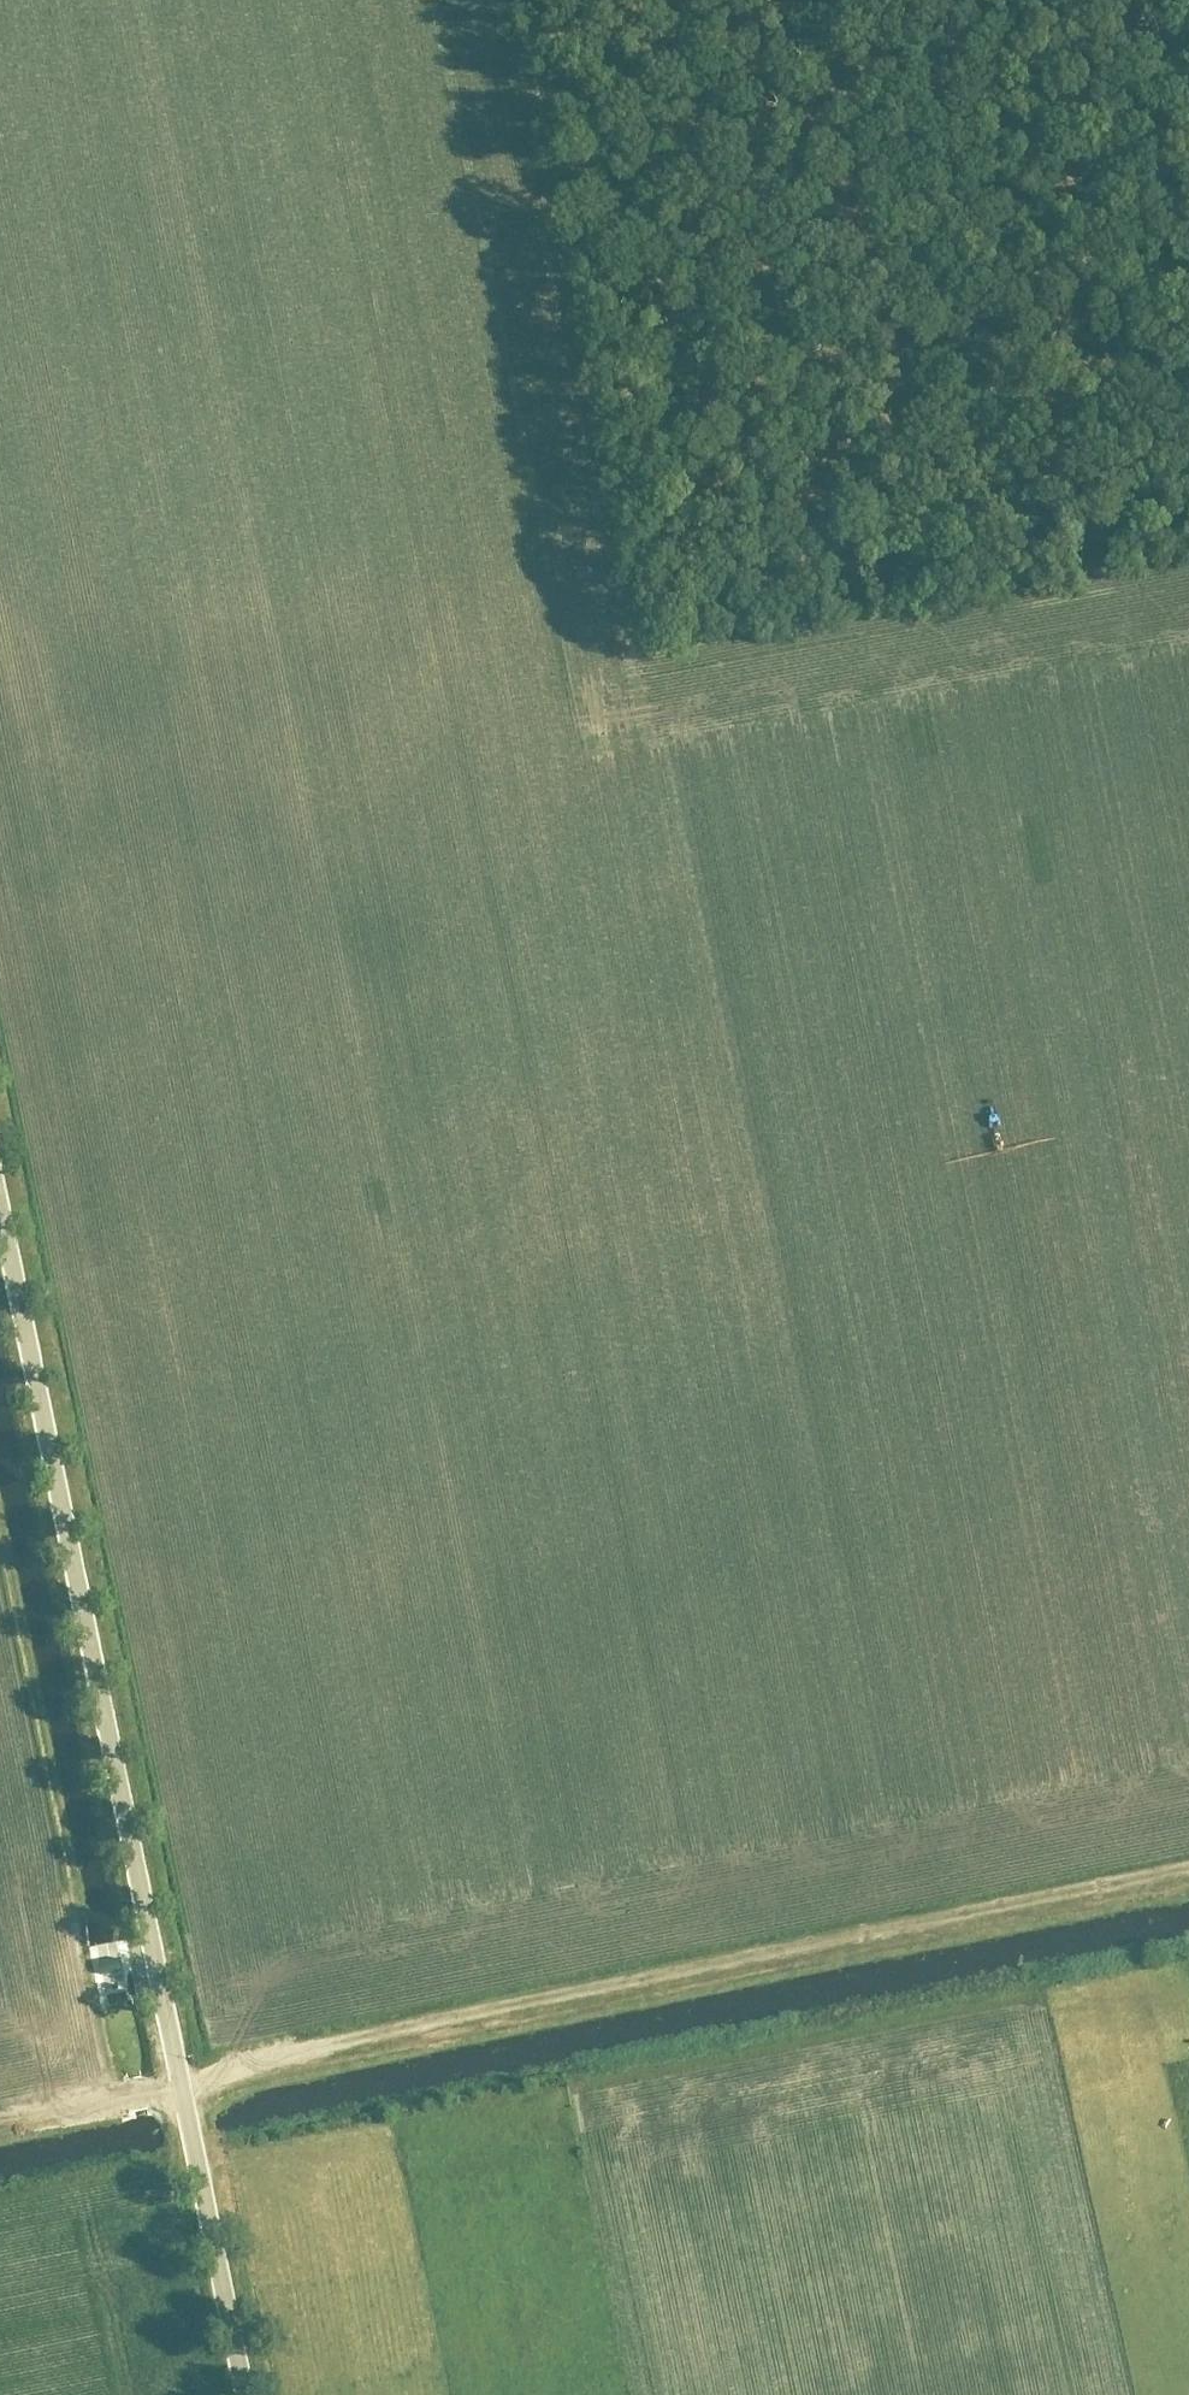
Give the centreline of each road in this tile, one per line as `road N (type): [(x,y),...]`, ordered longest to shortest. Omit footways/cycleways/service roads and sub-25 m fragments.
road 1 (track): [(1188,1872),(270,2054),(183,2096),(0,2117)]
road 2 (unclassified): [(248,2394),(0,1216)]

